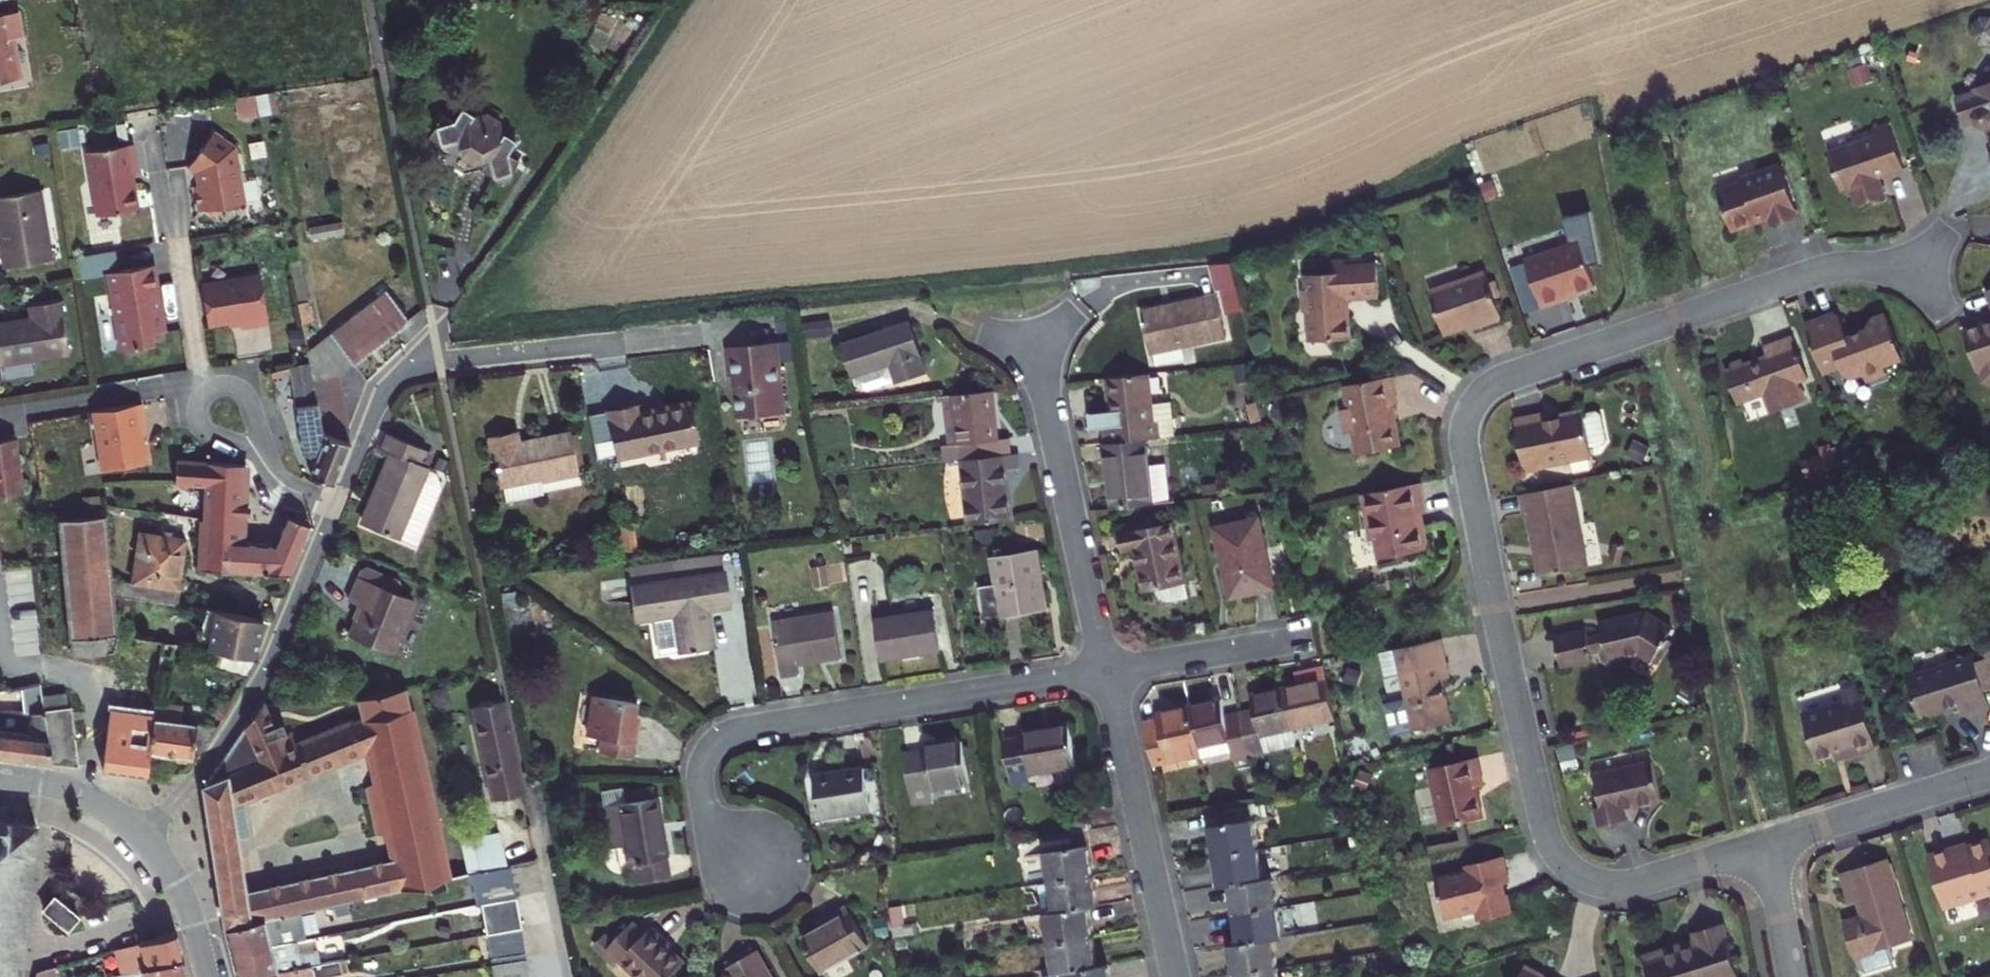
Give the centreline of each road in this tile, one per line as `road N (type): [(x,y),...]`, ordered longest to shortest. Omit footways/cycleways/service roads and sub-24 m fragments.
road 1 (residential): [(1766,845),(1619,888),(1575,872),(1557,853),(1497,606),(1466,447),(1468,413),(1494,382),(1813,274),(1908,268)]
road 2 (residential): [(146,837),(261,685),(383,400),(402,378),(446,365),(693,339)]
road 3 (residential): [(1106,673),(724,739),(701,772),(710,837),(736,868),(755,873)]
road 4 (residential): [(1036,357),(1106,673)]
road 5 (residential): [(1106,673),(1177,976)]
road 6 (residential): [(1989,774),(1766,845)]
road 7 (residential): [(1307,638),(1106,673)]
road 8 (tertiary): [(0,778),(80,794),(146,837)]
road 9 (tertiary): [(146,837),(185,896),(209,976)]
road 10 (residential): [(1794,976),(1766,845)]
road 11 (residential): [(1908,268),(1949,229),(1970,168)]

